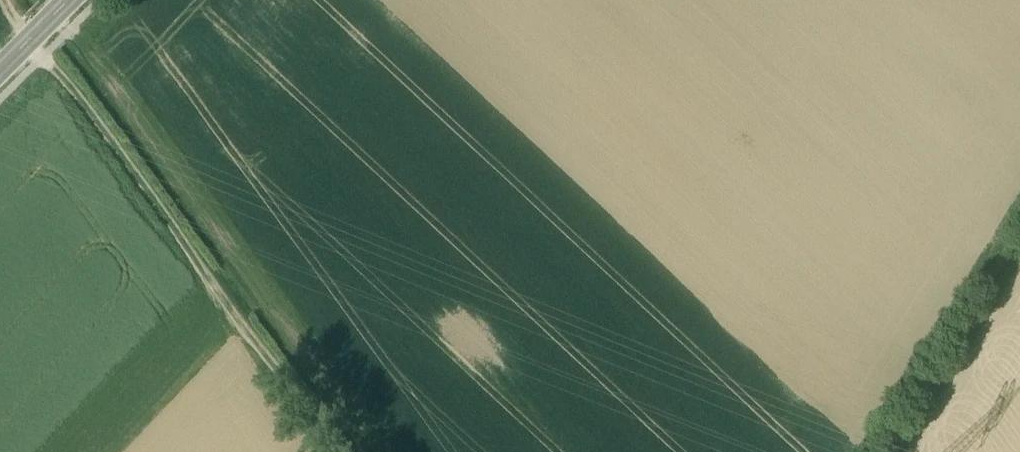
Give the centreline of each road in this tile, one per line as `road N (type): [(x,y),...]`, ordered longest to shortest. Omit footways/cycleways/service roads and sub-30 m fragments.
road 1 (track): [(11,0),(42,59),(131,163),(342,451)]
road 2 (track): [(916,451),(1019,282)]

